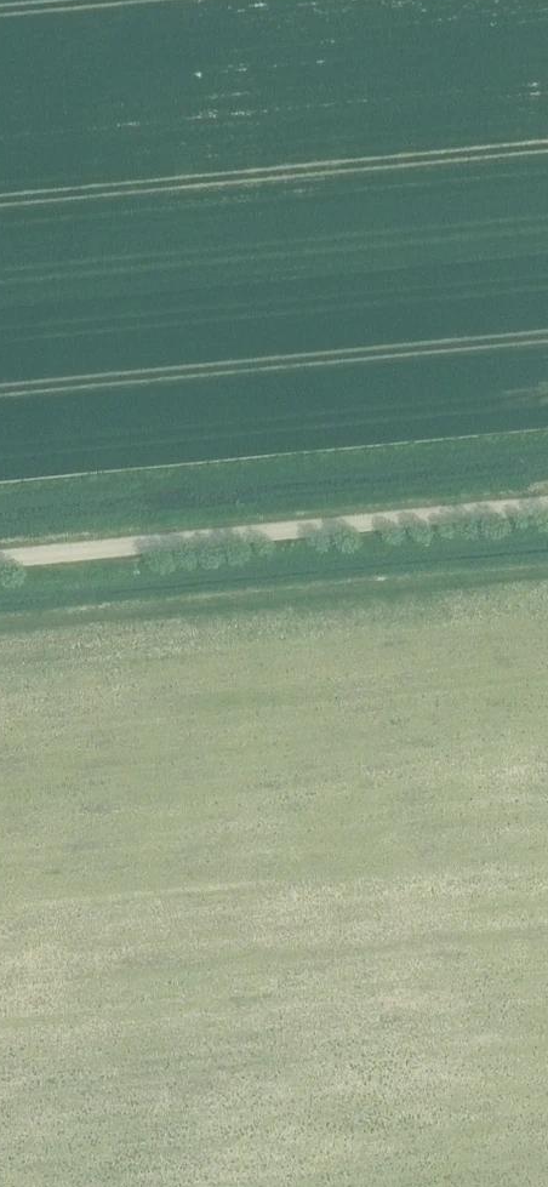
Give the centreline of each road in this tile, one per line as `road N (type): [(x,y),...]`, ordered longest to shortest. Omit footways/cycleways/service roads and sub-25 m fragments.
road 1 (unclassified): [(0,559),(547,505)]

